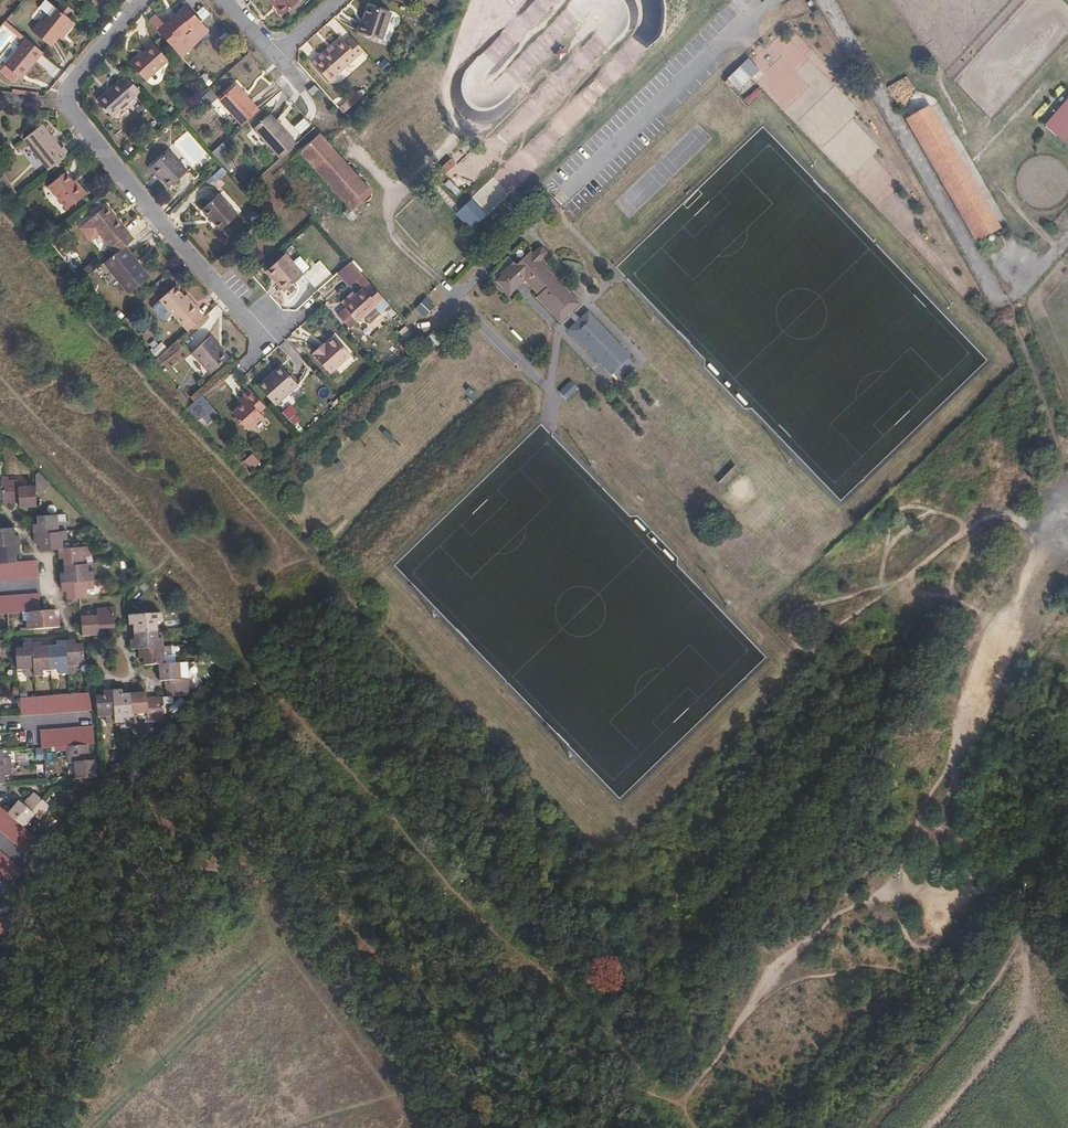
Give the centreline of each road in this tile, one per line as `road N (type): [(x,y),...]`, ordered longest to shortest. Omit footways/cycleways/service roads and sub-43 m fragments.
road 1 (track): [(0,414),(698,1127)]
road 2 (track): [(683,1113),(760,982),(857,896),(1067,638)]
road 3 (residential): [(1067,507),(1007,325),(824,0)]
road 4 (residential): [(262,340),(67,103),(70,82),(140,0)]
road 5 (track): [(0,1003),(294,715)]
road 6 (track): [(457,298),(393,236),(388,217),(463,133),(448,106),(448,84),(477,0)]
road 7 (track): [(1024,898),(907,1065),(851,1127)]

